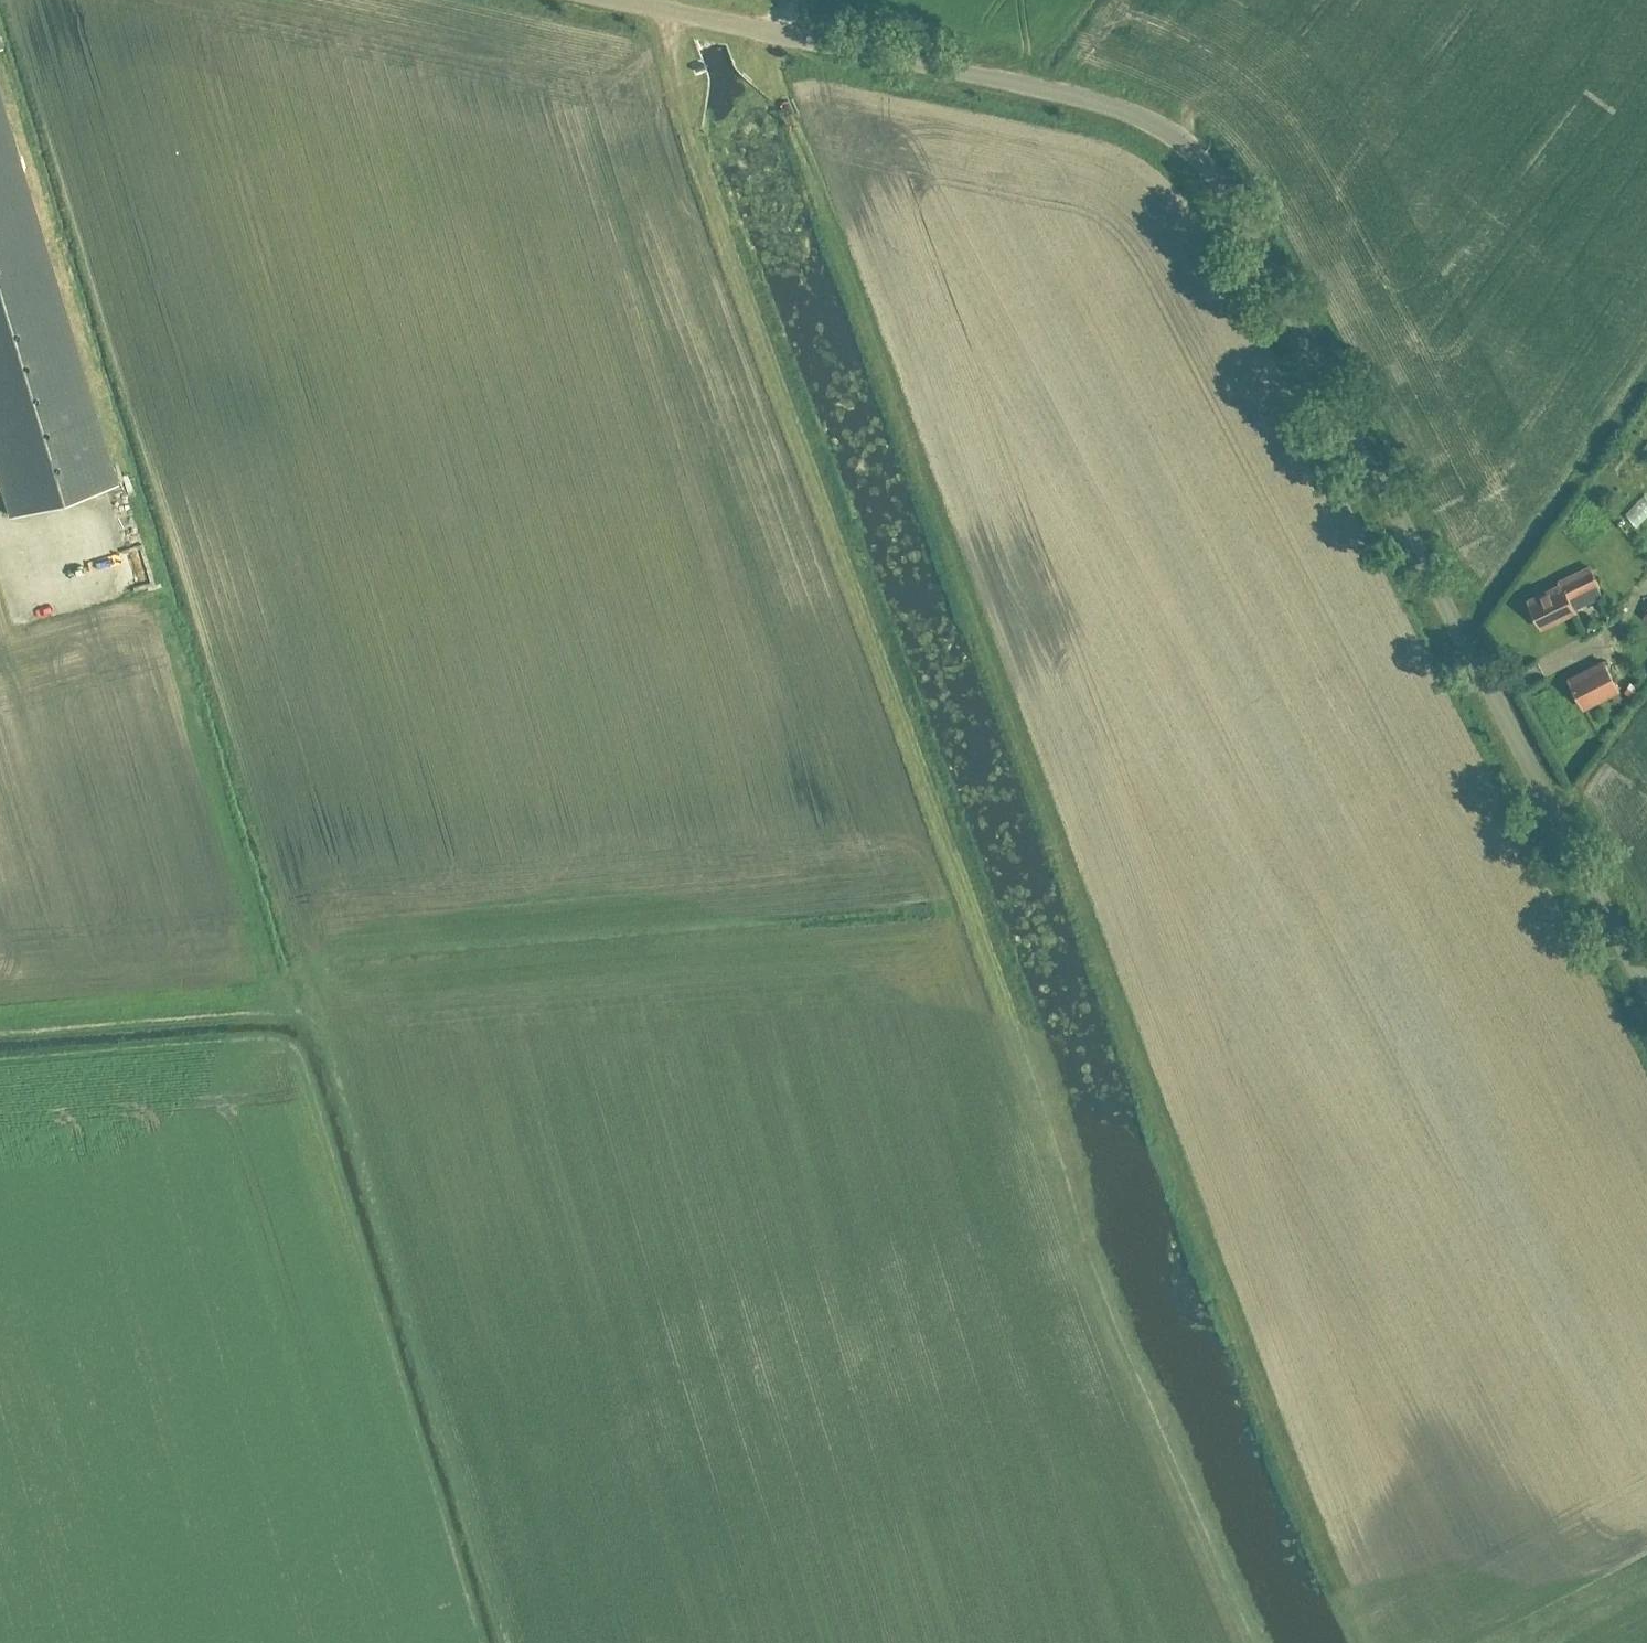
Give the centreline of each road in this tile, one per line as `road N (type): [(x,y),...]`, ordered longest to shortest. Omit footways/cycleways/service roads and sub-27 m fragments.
road 1 (track): [(645,0),(749,305),(992,952),(1103,1304),(1254,1642)]
road 2 (unclassified): [(1646,986),(1246,225),(1200,158),(1175,135),(1123,109),(621,0)]

